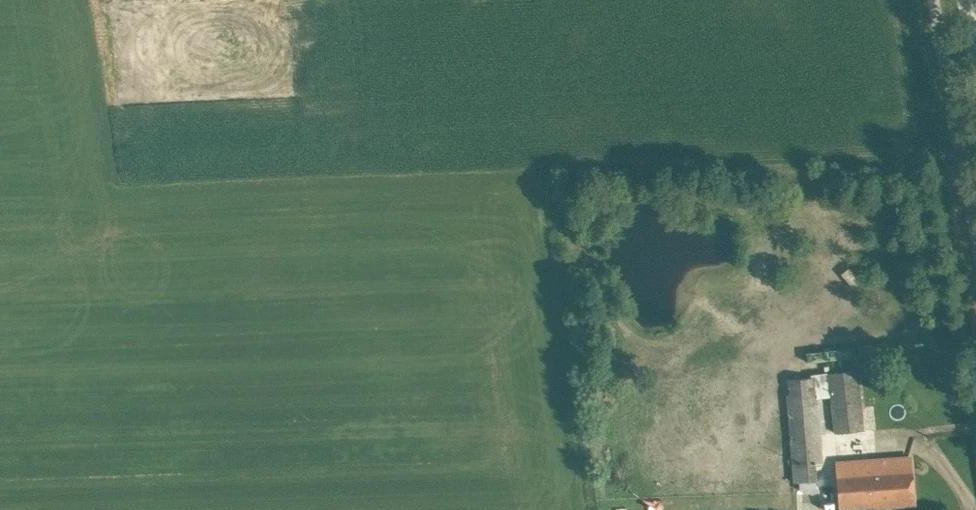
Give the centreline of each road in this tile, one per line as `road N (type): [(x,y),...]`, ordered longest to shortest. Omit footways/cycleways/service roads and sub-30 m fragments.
road 1 (unclassified): [(934,0),(975,235)]

